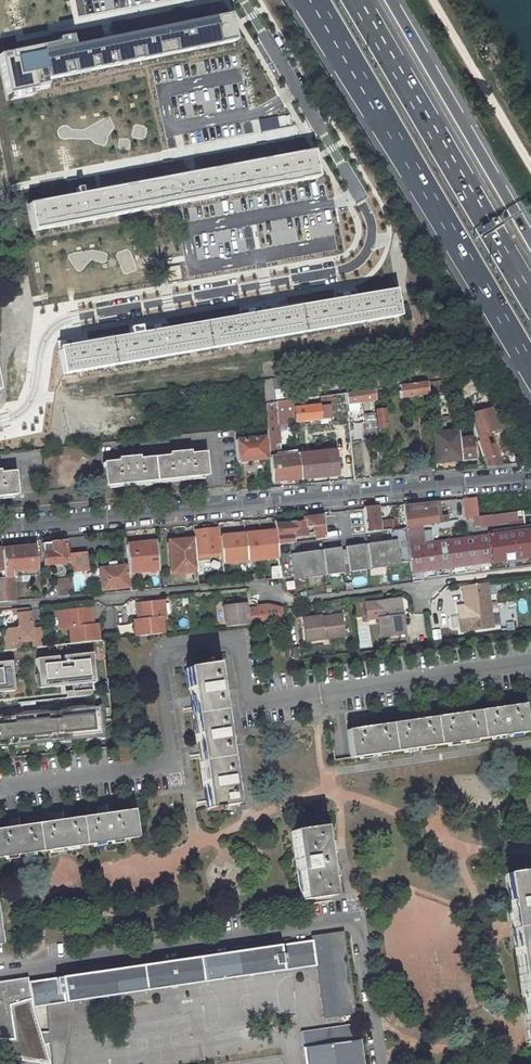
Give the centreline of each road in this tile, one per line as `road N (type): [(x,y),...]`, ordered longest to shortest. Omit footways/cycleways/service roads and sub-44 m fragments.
road 1 (residential): [(0,531),(530,482)]
road 2 (trunk): [(317,0),(530,370)]
road 3 (trunk): [(530,299),(352,0)]
road 4 (trunk): [(530,241),(391,0)]

